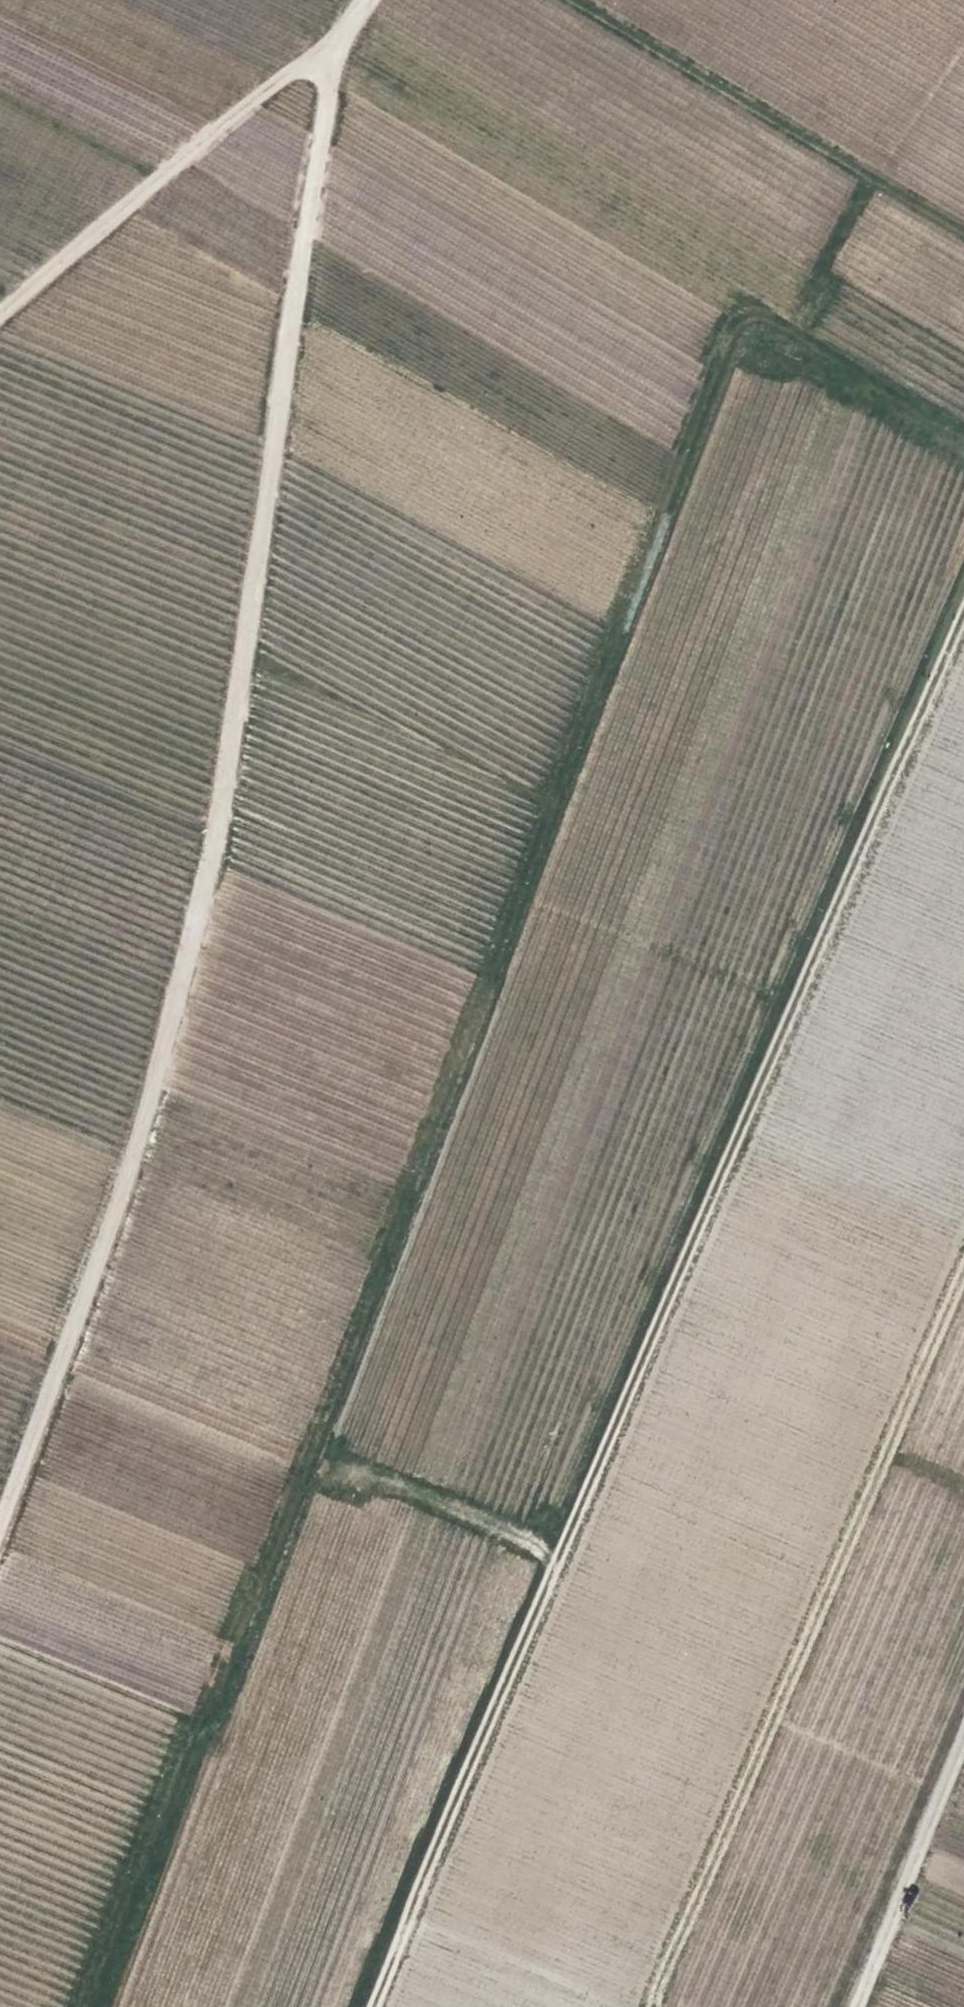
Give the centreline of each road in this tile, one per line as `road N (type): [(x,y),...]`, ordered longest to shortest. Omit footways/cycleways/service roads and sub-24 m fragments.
road 1 (track): [(365,0),(345,28),(222,837),(0,1493)]
road 2 (track): [(365,2006),(963,584)]
road 3 (track): [(963,222),(583,0)]
road 4 (track): [(963,1735),(853,2006)]

